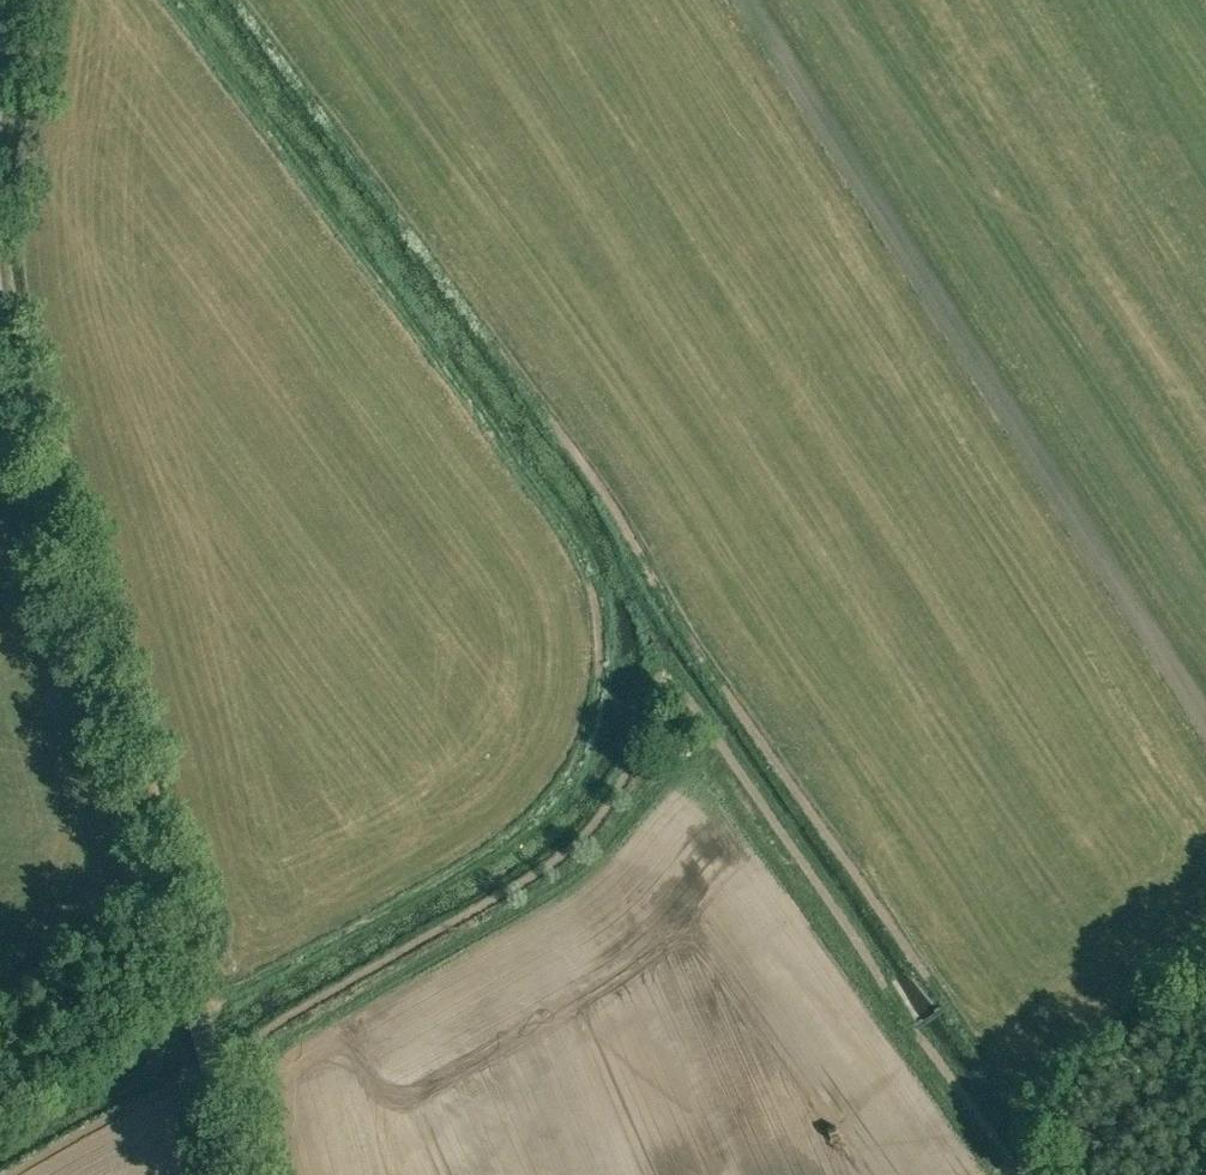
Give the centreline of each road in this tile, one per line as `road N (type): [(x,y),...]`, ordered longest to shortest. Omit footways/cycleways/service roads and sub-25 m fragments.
road 1 (unclassified): [(242,1174),(0,333)]

